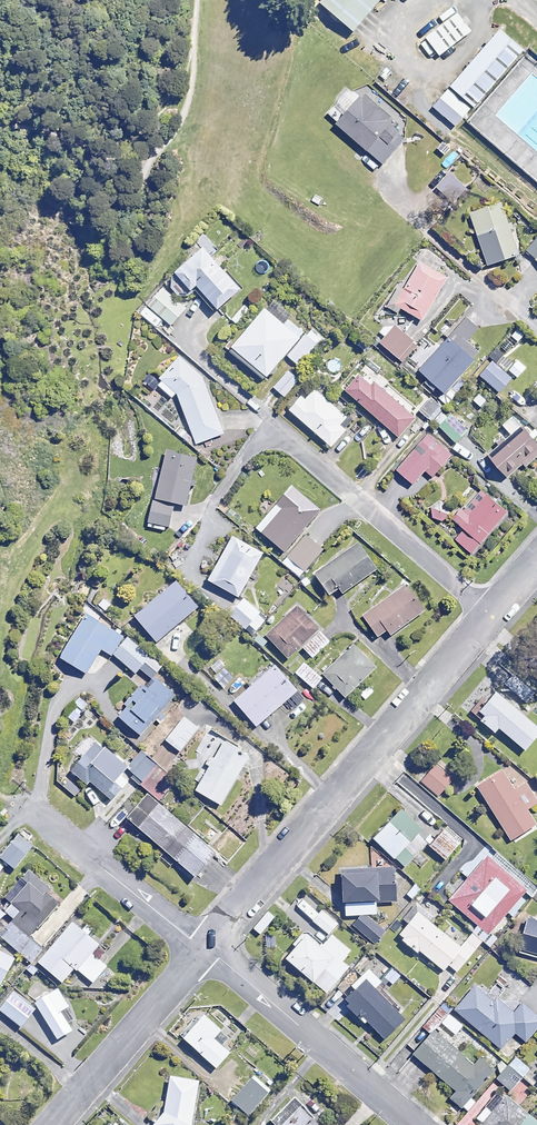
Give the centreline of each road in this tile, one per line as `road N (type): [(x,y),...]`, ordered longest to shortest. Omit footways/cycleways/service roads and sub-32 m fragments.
road 1 (residential): [(203,947),(488,617)]
road 2 (residential): [(488,617),(263,430)]
road 3 (residential): [(203,947),(403,1124)]
road 4 (residential): [(50,1124),(203,947)]
road 5 (residential): [(15,811),(203,947)]

